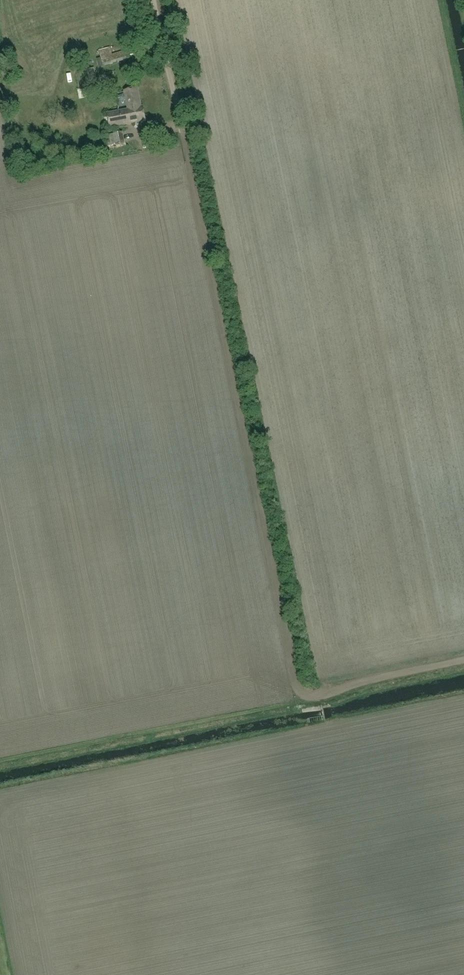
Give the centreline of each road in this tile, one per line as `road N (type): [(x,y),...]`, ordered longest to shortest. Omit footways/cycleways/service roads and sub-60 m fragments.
road 1 (track): [(463,659),(318,695),(293,678),(152,0)]

